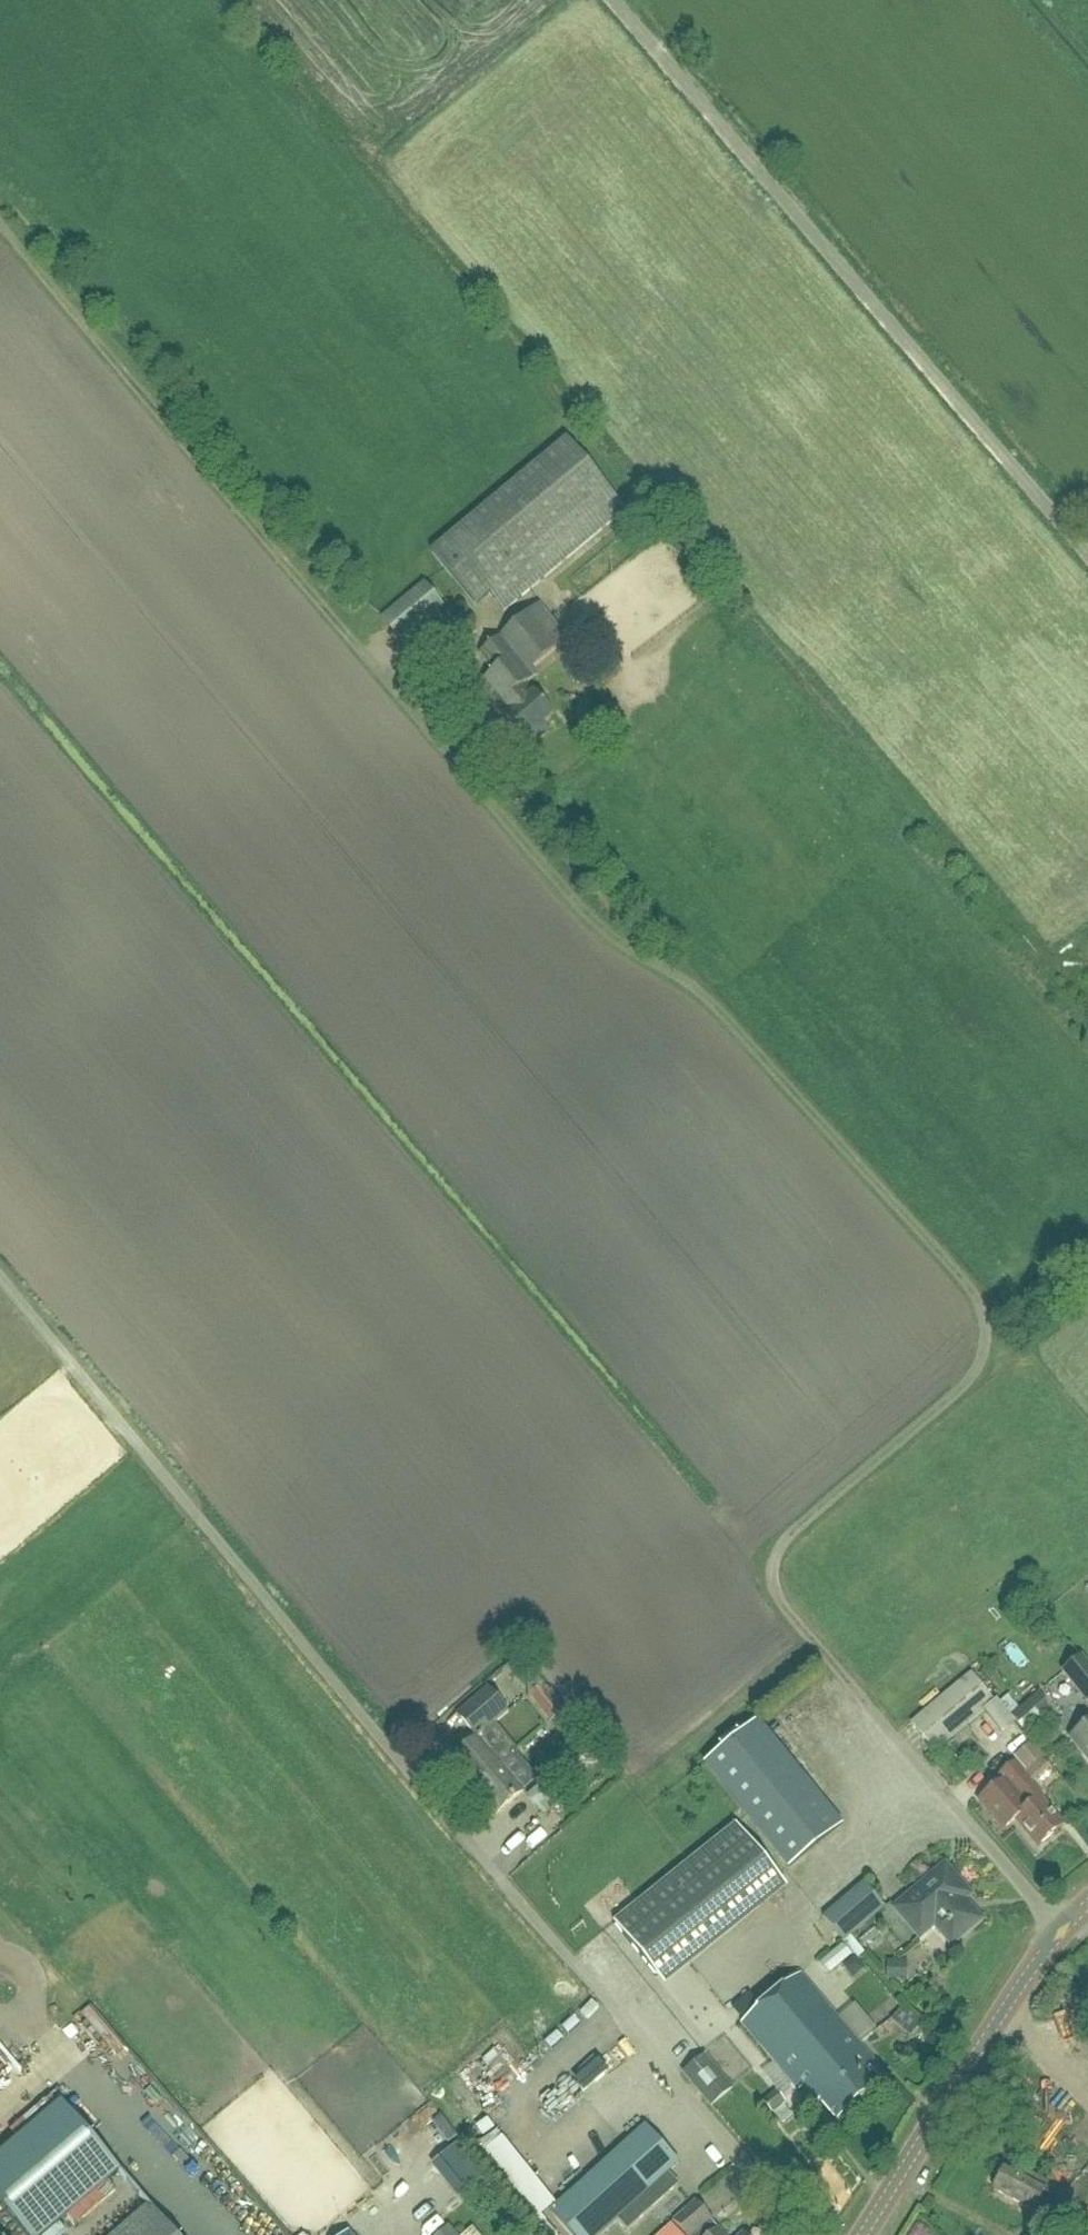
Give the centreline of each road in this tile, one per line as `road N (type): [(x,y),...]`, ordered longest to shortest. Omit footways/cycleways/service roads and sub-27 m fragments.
road 1 (unclassified): [(1061,1931),(774,1585),(783,1544),(973,1378),(985,1338),(972,1293),(698,990),(575,902),(0,224)]
road 2 (unclassified): [(1087,554),(612,0)]
road 3 (tertiary): [(863,2234),(1061,1931)]

